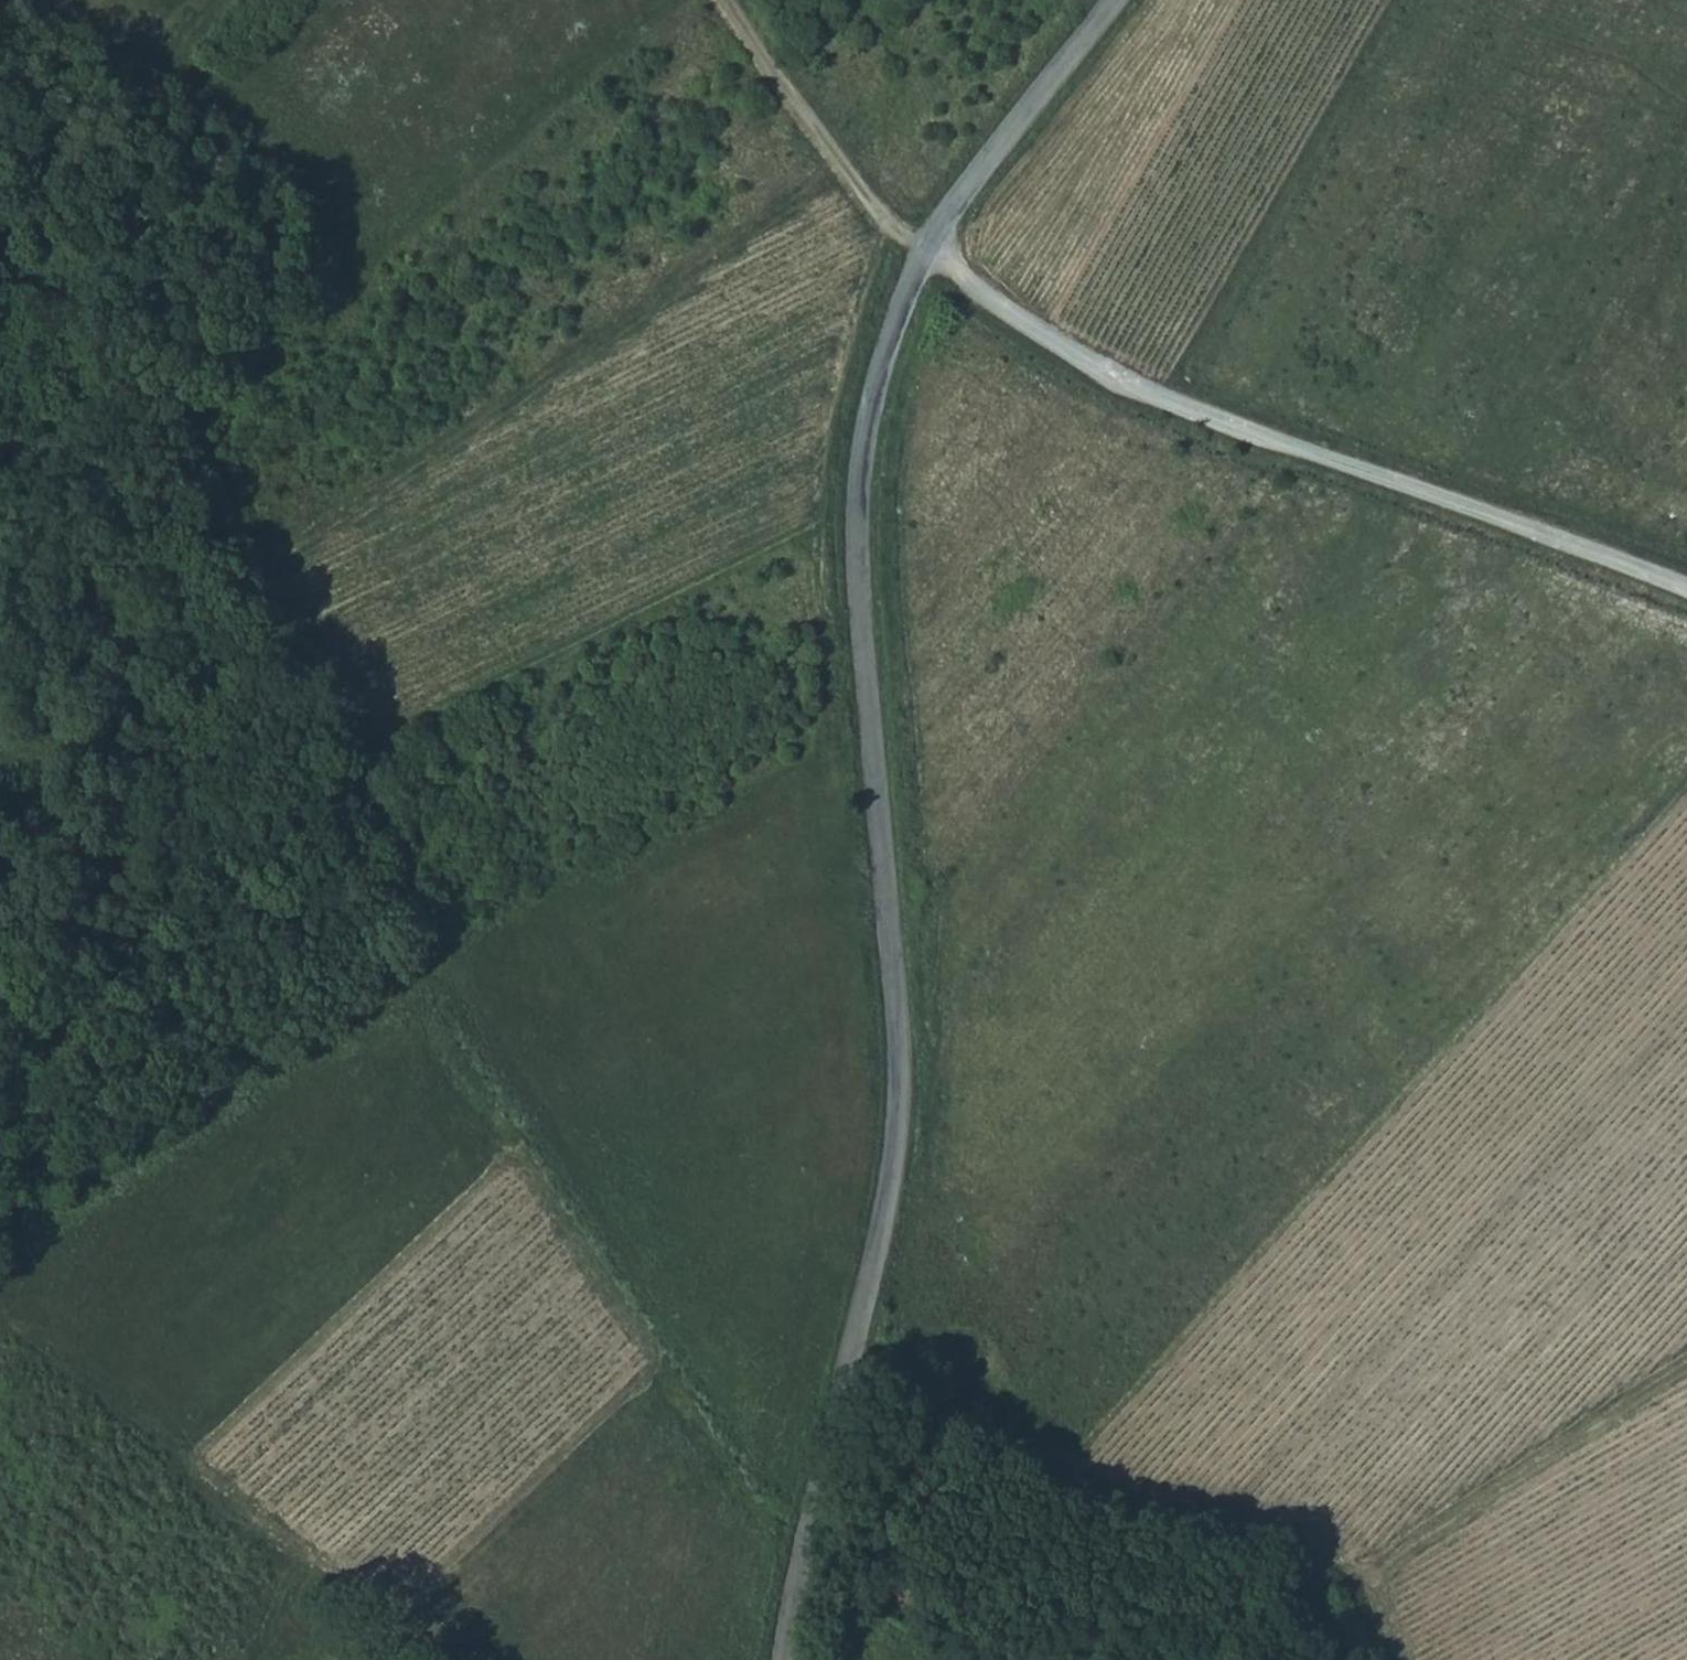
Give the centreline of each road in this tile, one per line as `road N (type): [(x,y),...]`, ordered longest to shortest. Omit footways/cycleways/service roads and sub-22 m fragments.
road 1 (unclassified): [(781,1659),(885,1237),(905,1068),(859,590),(863,456),(882,366),(924,254),(1122,0)]
road 2 (track): [(732,0),(924,254),(1000,312),(1127,387),(1686,595)]
road 3 (track): [(446,1659),(0,1314)]

